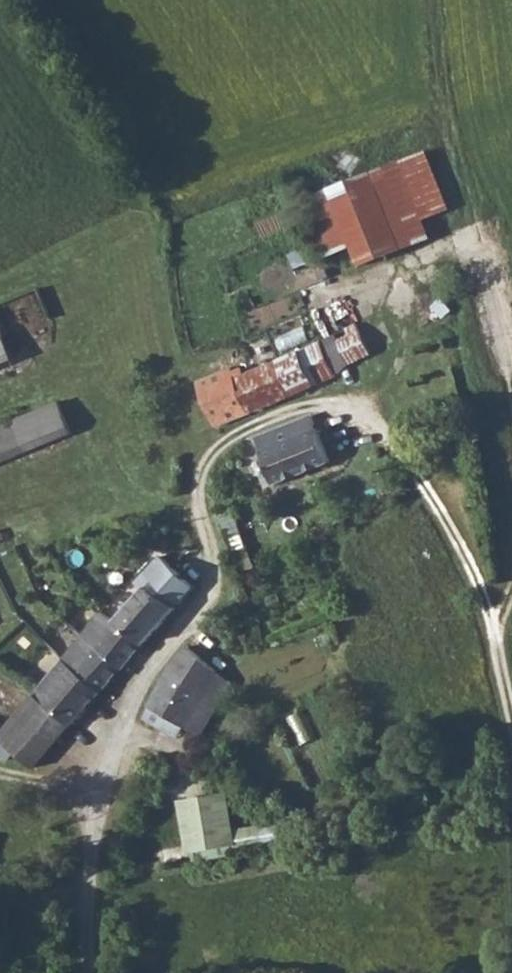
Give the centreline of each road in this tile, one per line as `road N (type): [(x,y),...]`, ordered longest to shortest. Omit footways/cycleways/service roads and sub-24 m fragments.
road 1 (track): [(511,710),(491,622),(450,535),(401,458),(351,405),(329,400)]
road 2 (unclassified): [(86,972),(90,868),(126,713)]

